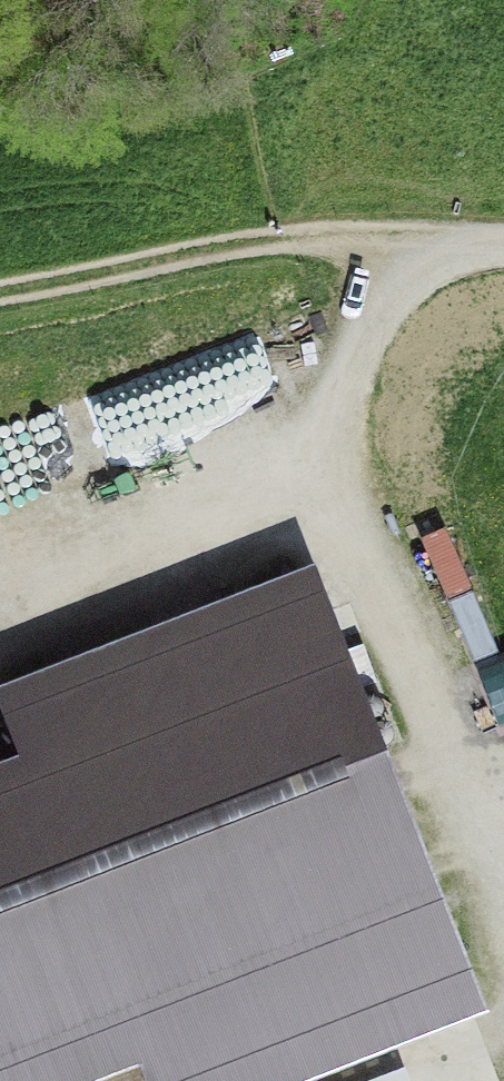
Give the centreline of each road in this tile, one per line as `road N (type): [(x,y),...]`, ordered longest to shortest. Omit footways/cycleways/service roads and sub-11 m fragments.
road 1 (track): [(435,242),(381,310),(347,377),(336,451),(345,513),(451,738),(485,777),(503,786)]
road 2 (track): [(503,247),(382,238),(0,304)]
road 3 (track): [(0,653),(345,513)]

